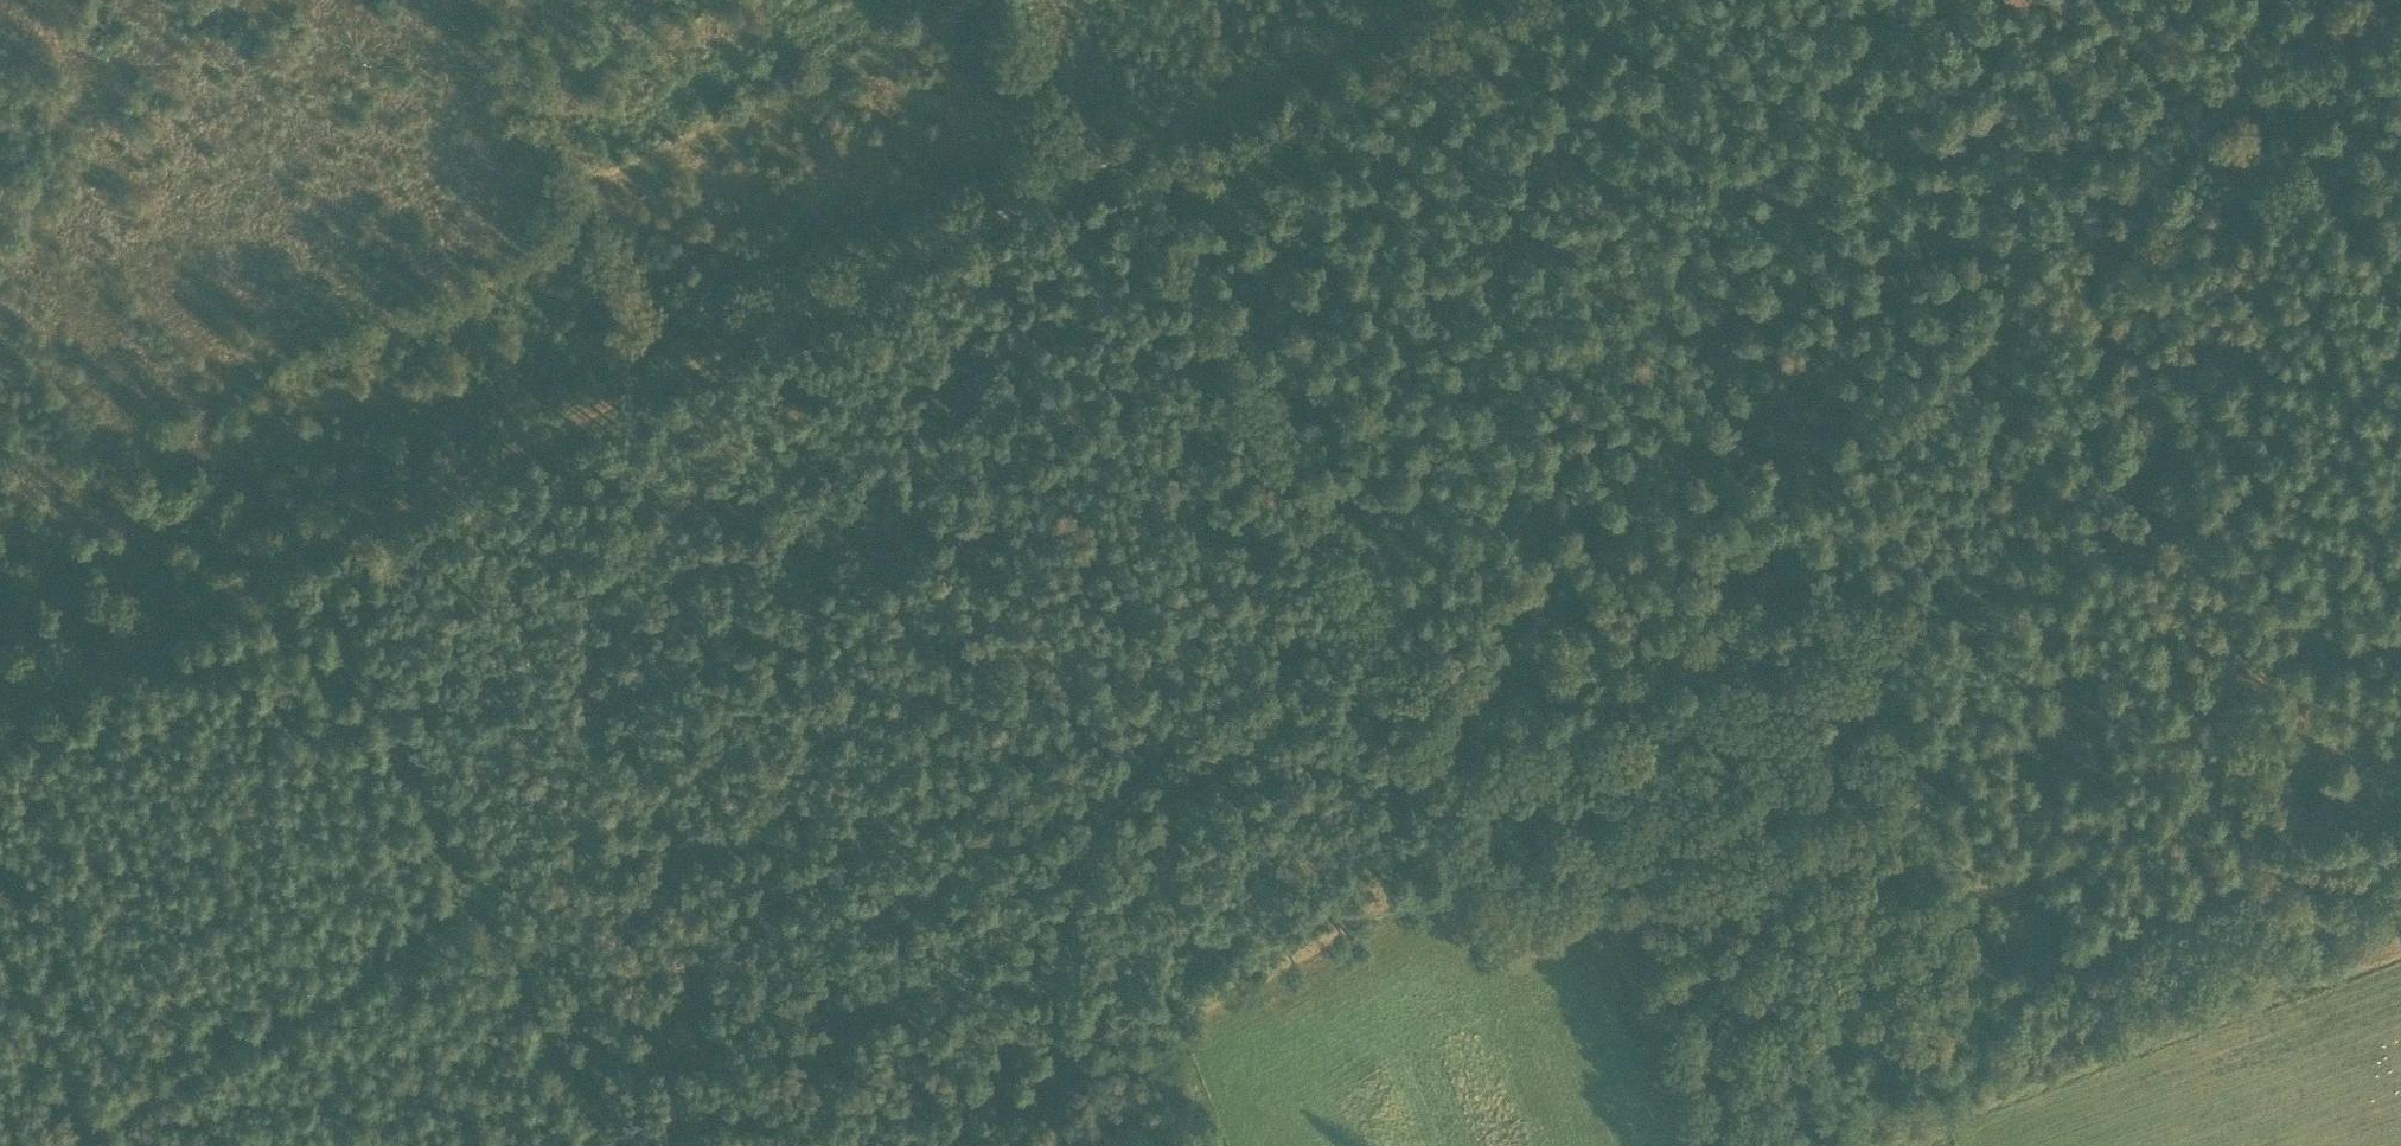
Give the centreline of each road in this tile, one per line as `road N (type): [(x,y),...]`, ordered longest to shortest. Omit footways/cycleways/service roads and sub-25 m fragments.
road 1 (track): [(1441,0),(301,553),(0,709)]

